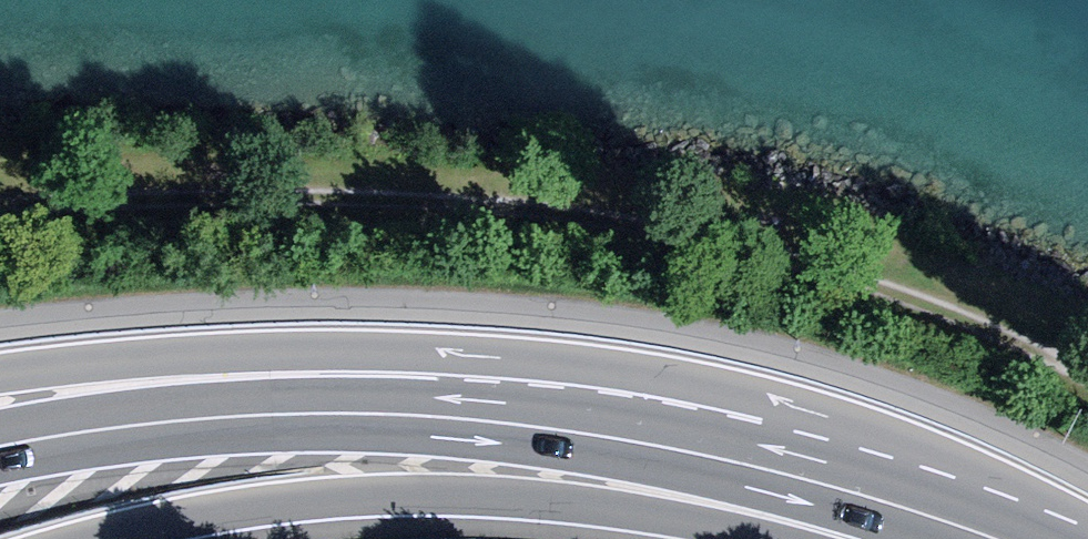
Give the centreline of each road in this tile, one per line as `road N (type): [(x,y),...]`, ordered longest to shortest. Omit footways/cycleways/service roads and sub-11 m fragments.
road 1 (primary): [(87,538),(384,493),(639,512),(784,538)]
road 2 (primary): [(480,419),(329,353),(0,375)]
road 3 (trunk): [(480,419),(260,415),(0,446)]
road 4 (primary): [(929,517),(763,468),(480,419)]

